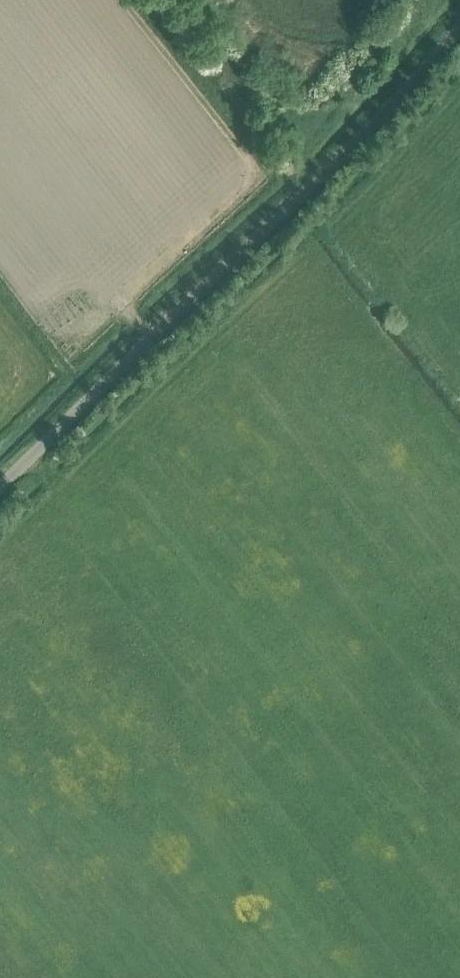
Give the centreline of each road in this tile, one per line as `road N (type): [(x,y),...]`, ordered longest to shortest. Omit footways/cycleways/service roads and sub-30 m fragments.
road 1 (unclassified): [(0,487),(382,116),(459,26)]

